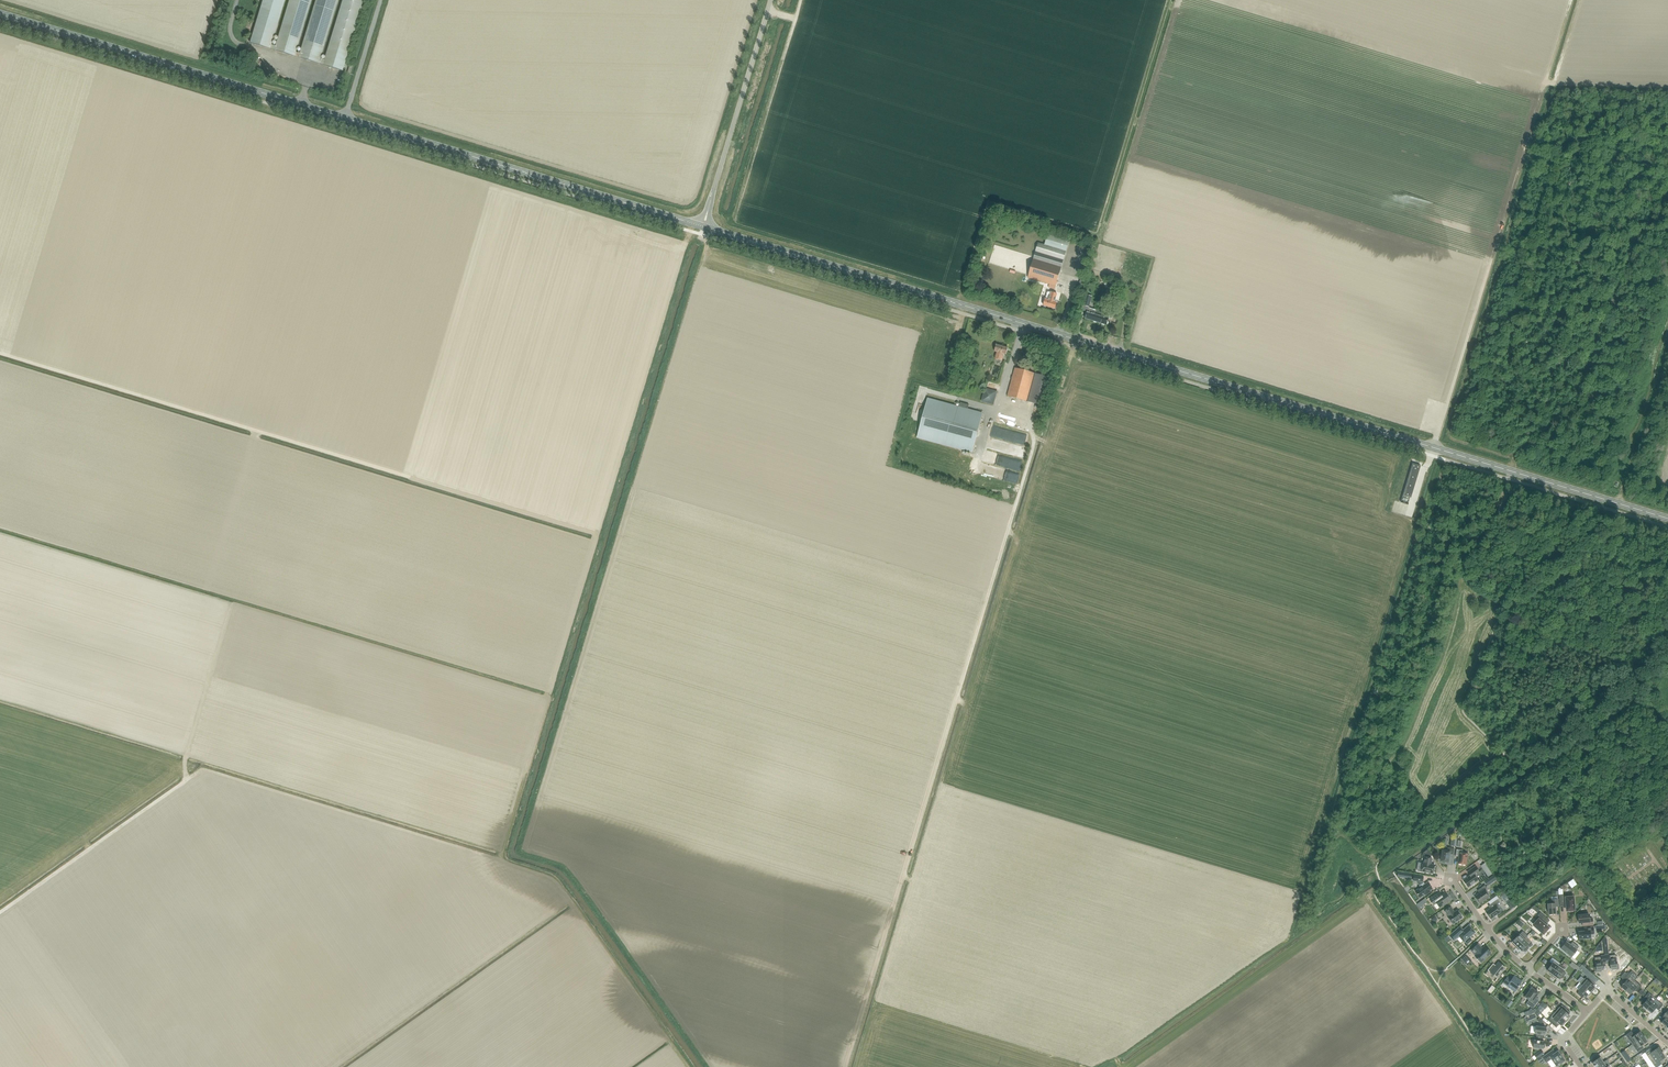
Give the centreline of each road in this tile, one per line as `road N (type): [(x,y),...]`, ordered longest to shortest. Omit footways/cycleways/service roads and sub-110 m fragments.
road 1 (secondary): [(1667,519),(706,228)]
road 2 (secondary): [(699,226),(0,14)]
road 3 (unclassified): [(708,210),(771,0)]

